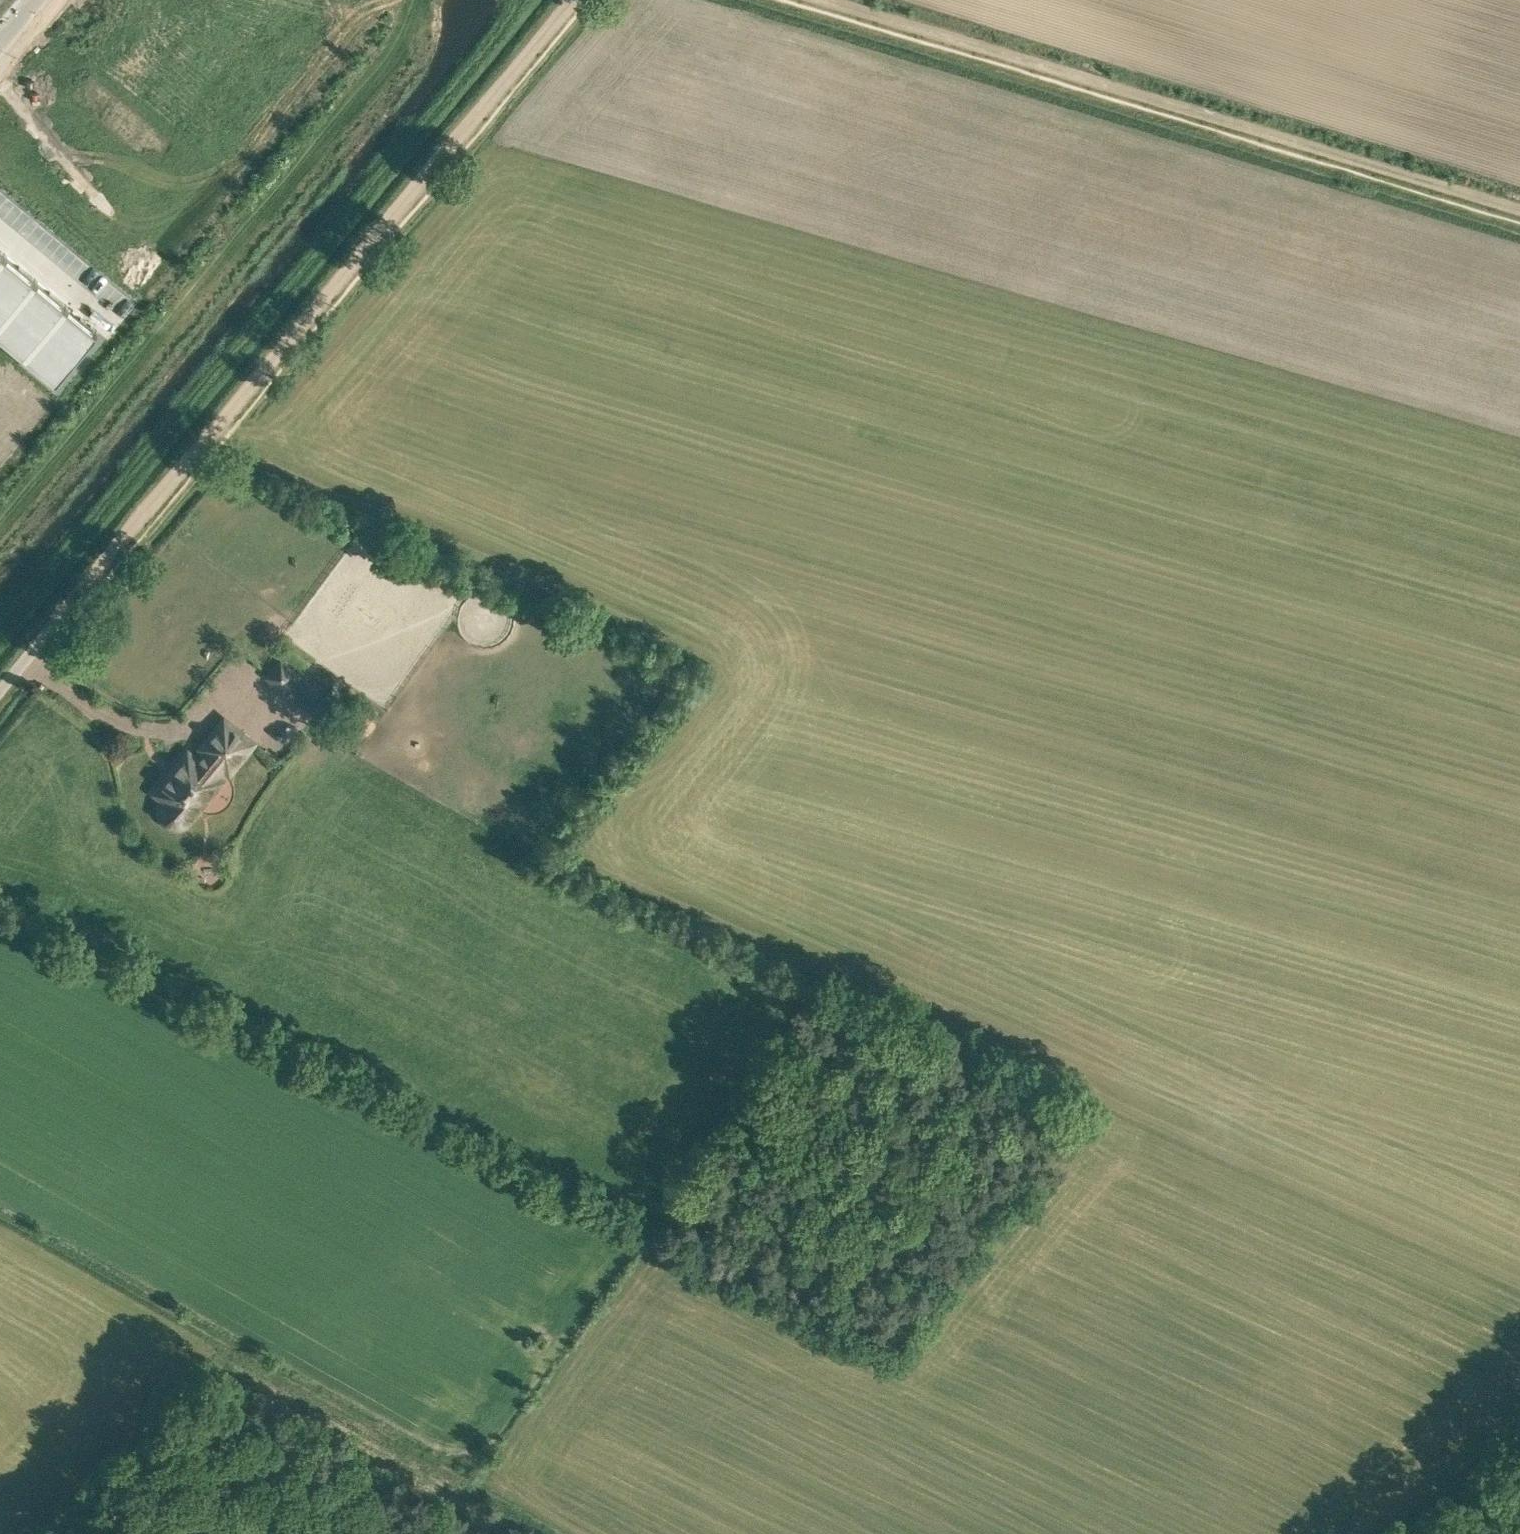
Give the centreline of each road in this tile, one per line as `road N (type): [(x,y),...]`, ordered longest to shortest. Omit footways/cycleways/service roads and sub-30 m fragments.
road 1 (track): [(574,0),(68,609)]
road 2 (track): [(1519,212),(823,0)]

